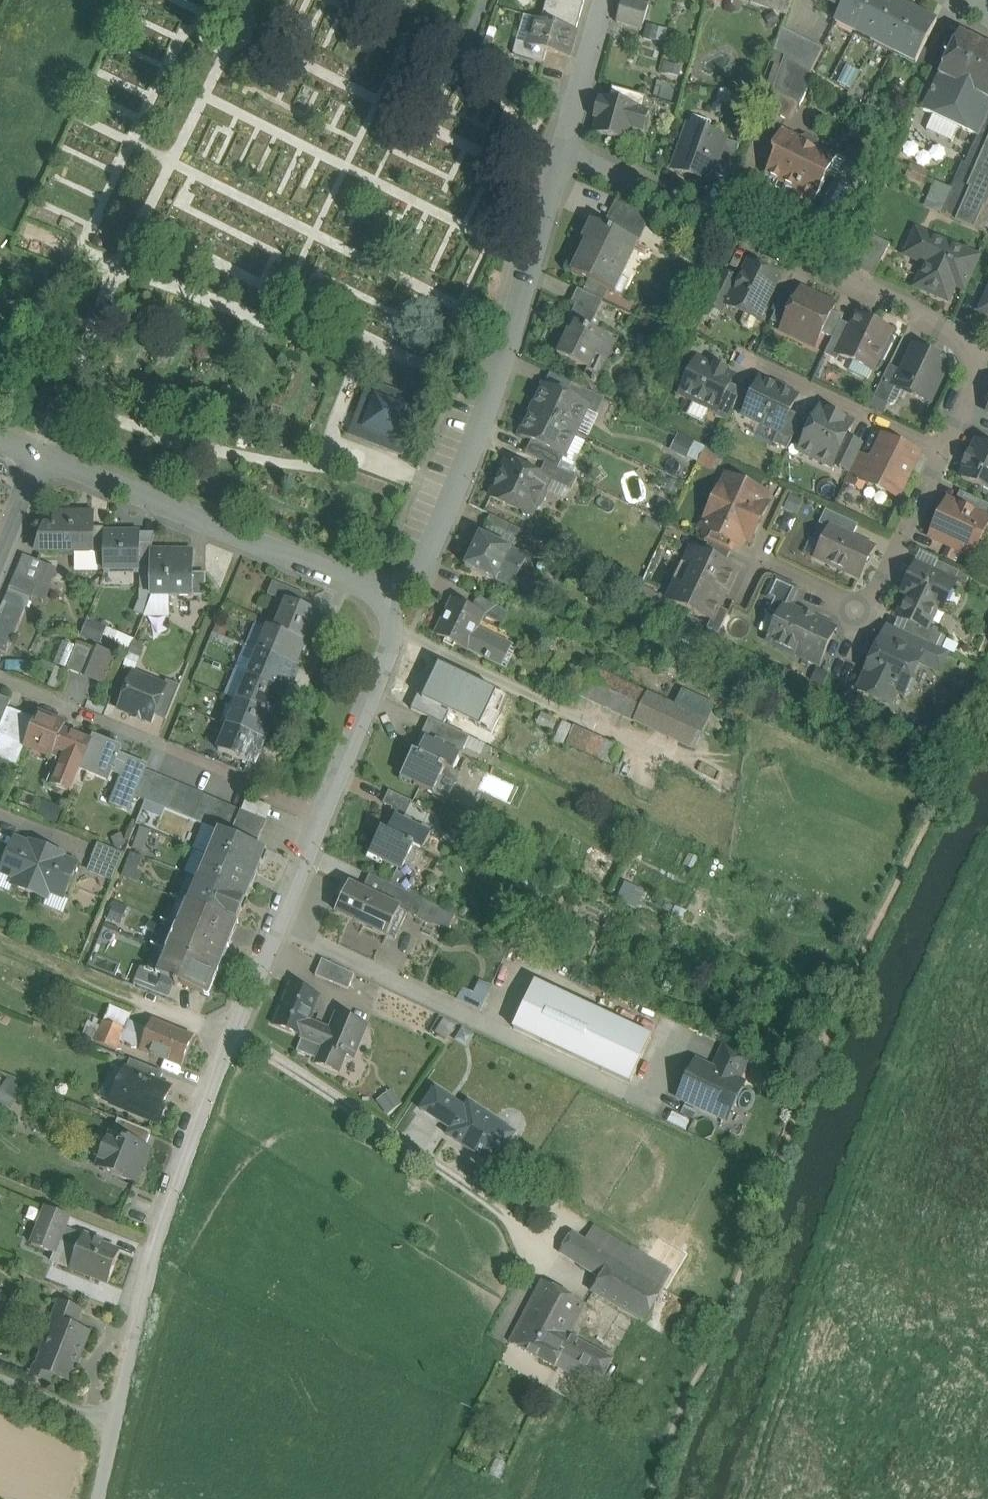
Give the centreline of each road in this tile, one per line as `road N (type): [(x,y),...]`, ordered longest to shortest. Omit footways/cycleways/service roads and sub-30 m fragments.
road 1 (residential): [(110,1449),(175,1199),(410,604)]
road 2 (track): [(127,1498),(181,1268),(235,1181),(286,1139),(325,1129),(368,1138),(463,1213),(483,1261),(486,1319)]
road 3 (residential): [(410,604),(509,349),(569,150)]
road 4 (residential): [(569,150),(987,354)]
road 5 (residential): [(410,604),(45,455)]
road 6 (residential): [(367,0),(578,110)]
road 7 (residential): [(945,453),(746,355)]
road 8 (residential): [(945,453),(873,608)]
road 9 (residential): [(45,455),(0,570)]
road 10 (residential): [(873,608),(763,558)]

